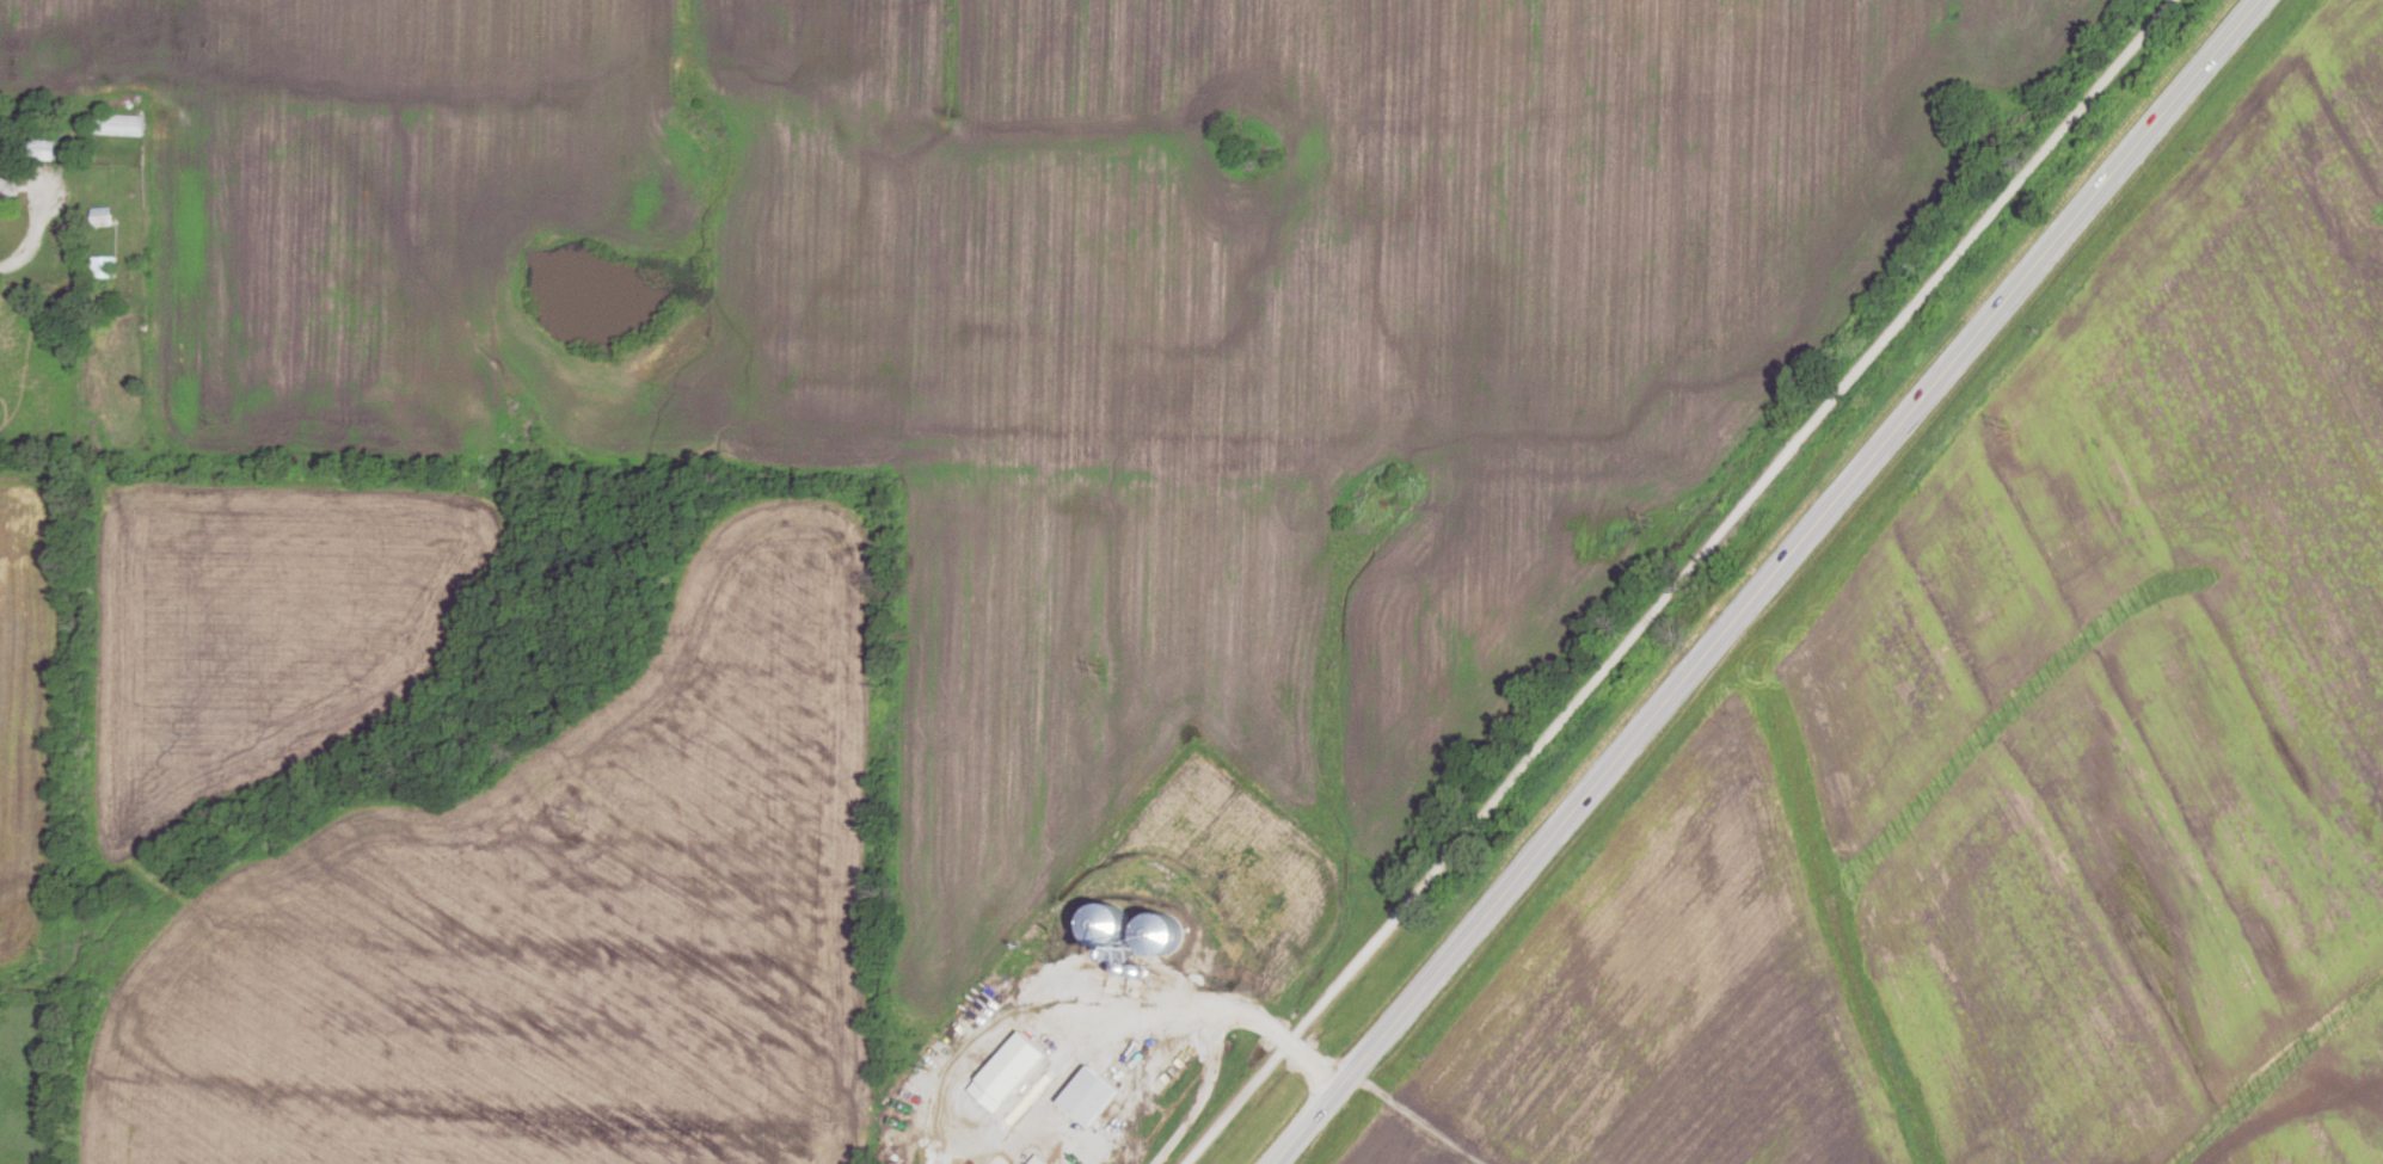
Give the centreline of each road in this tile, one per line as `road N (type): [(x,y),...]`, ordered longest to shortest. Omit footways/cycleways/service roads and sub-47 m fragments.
road 1 (primary): [(1275,1163),(2261,0)]

